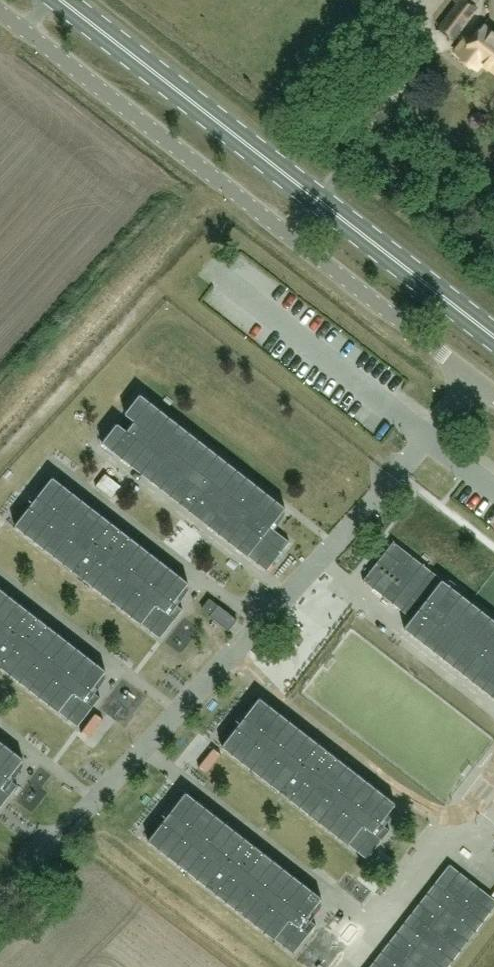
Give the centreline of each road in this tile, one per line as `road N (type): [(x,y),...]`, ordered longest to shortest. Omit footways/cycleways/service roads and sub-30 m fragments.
road 1 (unclassified): [(493,395),(0,10)]
road 2 (primary): [(493,333),(60,0)]

